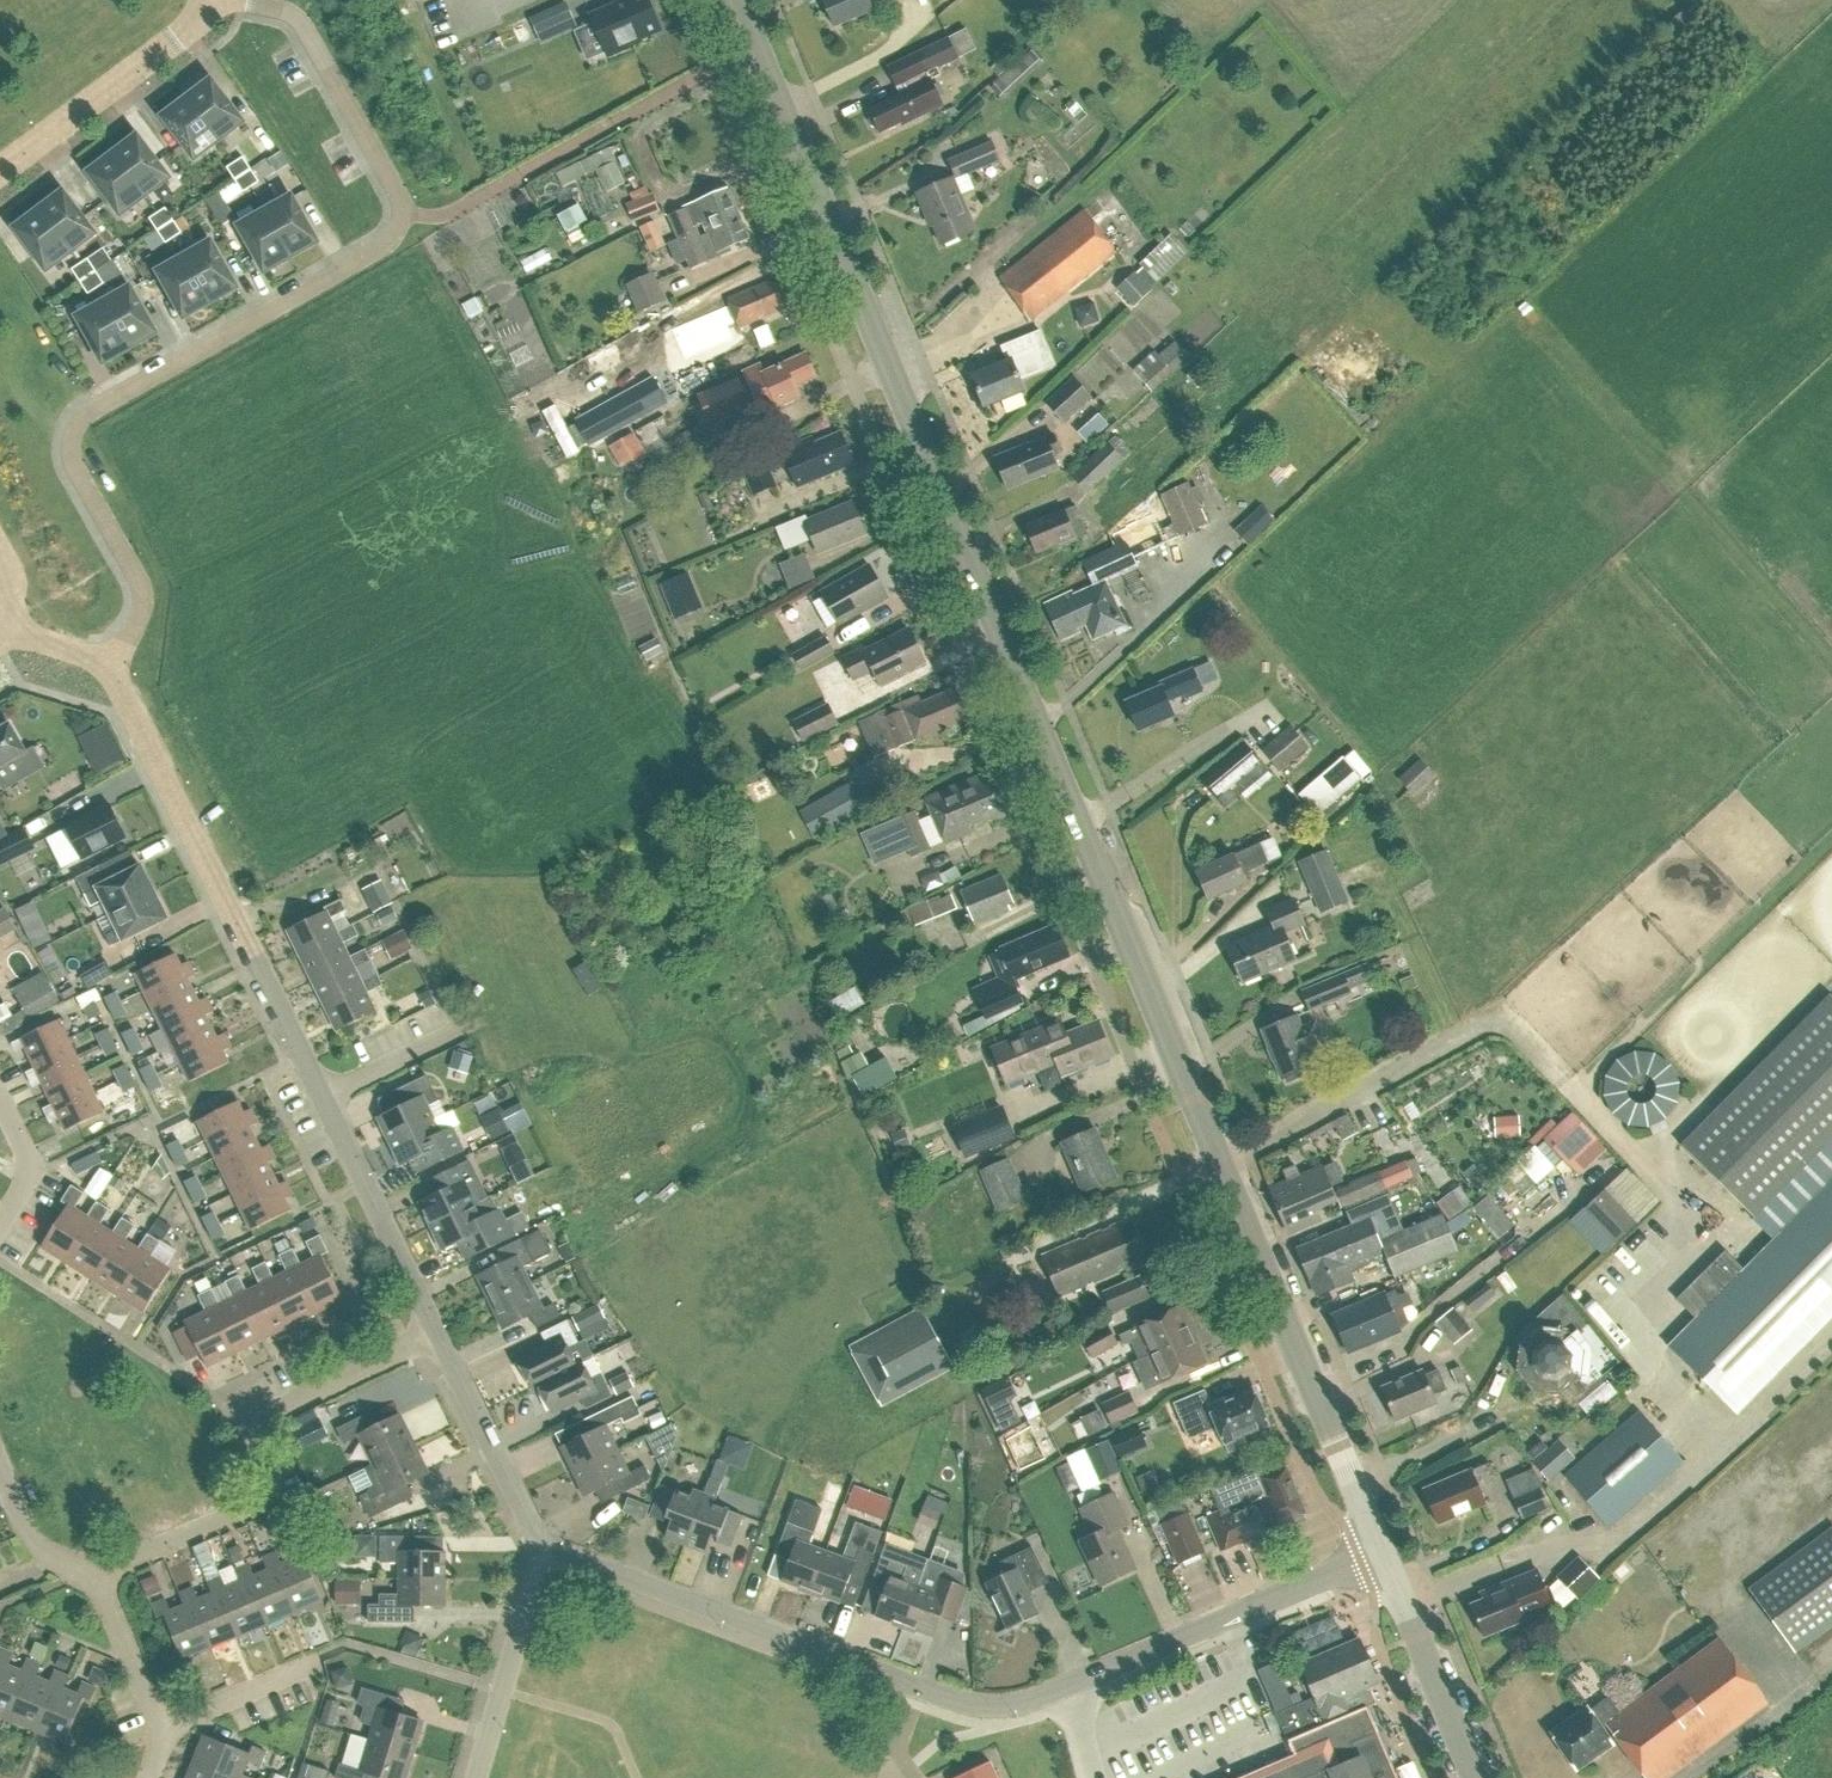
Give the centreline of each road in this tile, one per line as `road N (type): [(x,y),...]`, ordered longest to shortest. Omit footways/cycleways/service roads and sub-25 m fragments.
road 1 (primary): [(1381,1545),(737,0)]
road 2 (residential): [(109,662),(134,617),(136,587),(67,459),(66,432),(88,409),(383,243),(399,211),(302,24),(233,0)]
road 3 (residential): [(438,1328),(109,662)]
road 4 (residential): [(92,1574),(259,1502),(258,1418),(438,1328)]
road 5 (unclassified): [(1073,1684),(1036,1699),(963,1703),(728,1615)]
road 6 (unclassified): [(1381,1545),(1073,1684)]
road 7 (residential): [(0,170),(159,54),(207,0)]
road 8 (primary): [(1477,1777),(1381,1545)]
road 9 (unclassified): [(544,1546),(438,1328)]
road 10 (residential): [(478,1777),(544,1546)]
road 11 (residential): [(146,1777),(158,1730),(92,1574)]
road 12 (unclassified): [(728,1615),(544,1546)]
road 13 (residential): [(728,1615),(785,1471)]
road 14 (residential): [(92,1574),(33,1540),(0,1462)]
road 15 (residential): [(0,1221),(23,1181),(14,1130),(0,1103)]

